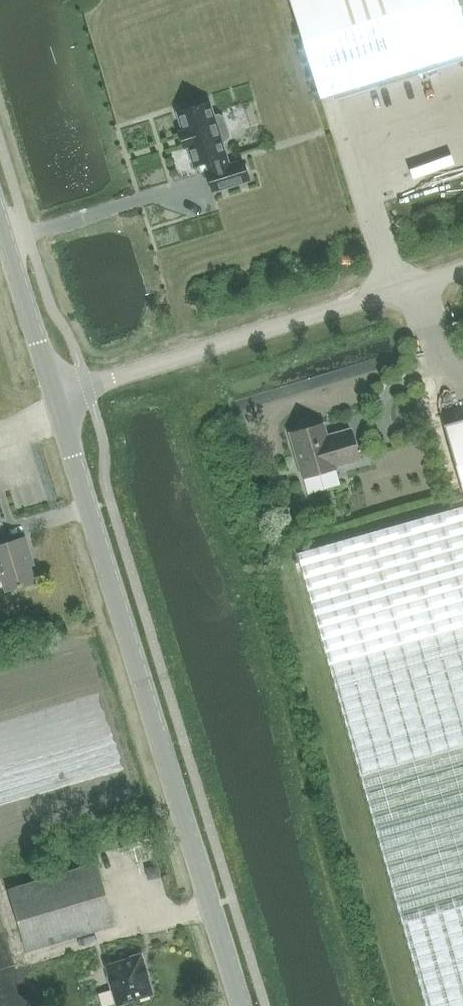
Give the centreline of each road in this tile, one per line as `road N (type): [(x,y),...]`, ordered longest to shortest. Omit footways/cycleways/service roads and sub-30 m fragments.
road 1 (unclassified): [(243,1005),(54,395)]
road 2 (residential): [(54,395),(462,269)]
road 3 (unclassified): [(54,395),(0,219)]

